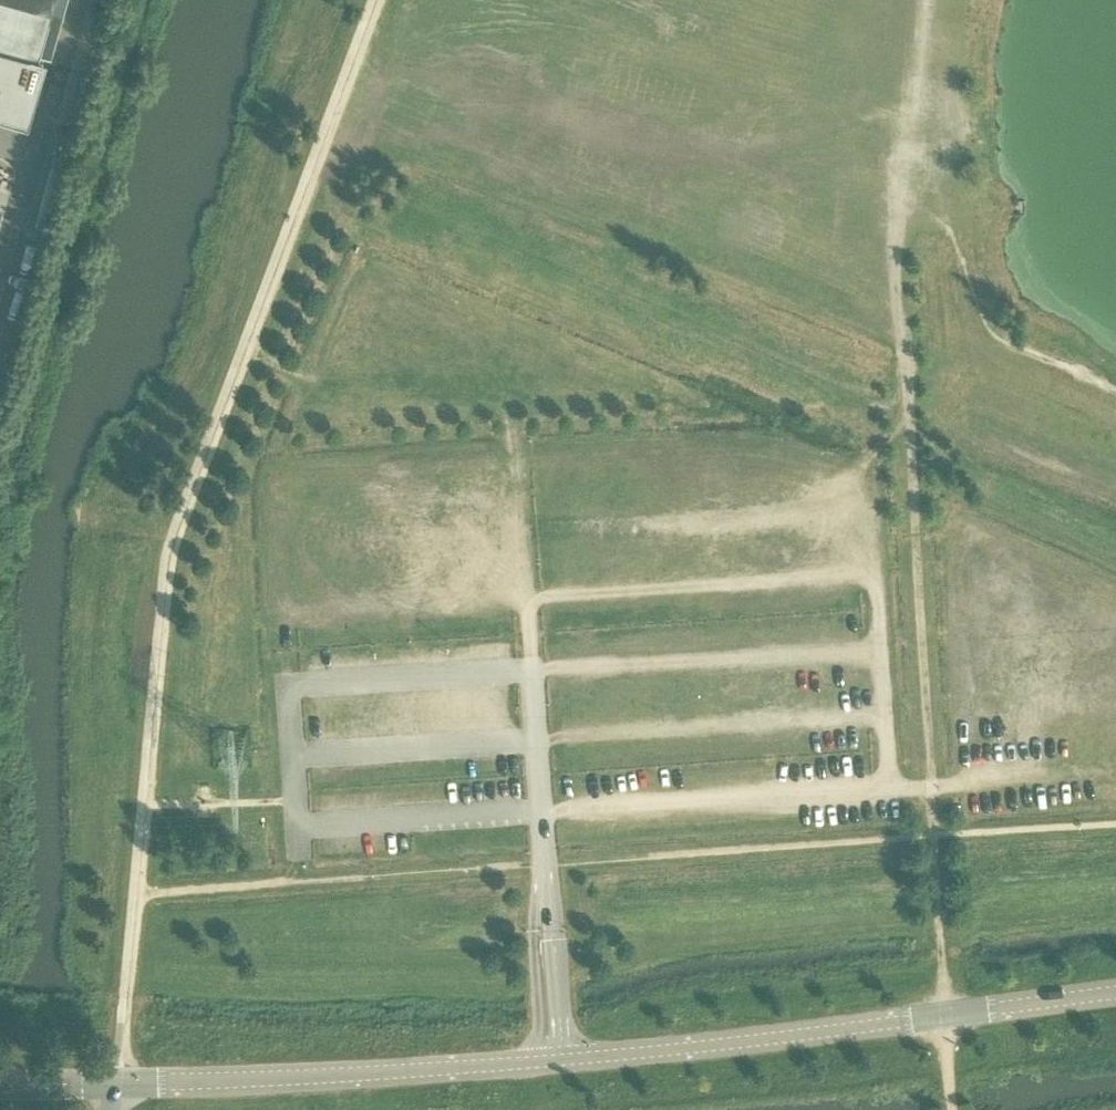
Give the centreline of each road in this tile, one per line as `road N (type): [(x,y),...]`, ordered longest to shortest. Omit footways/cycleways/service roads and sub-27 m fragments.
road 1 (tertiary): [(0,1085),(530,1063),(1115,994)]

